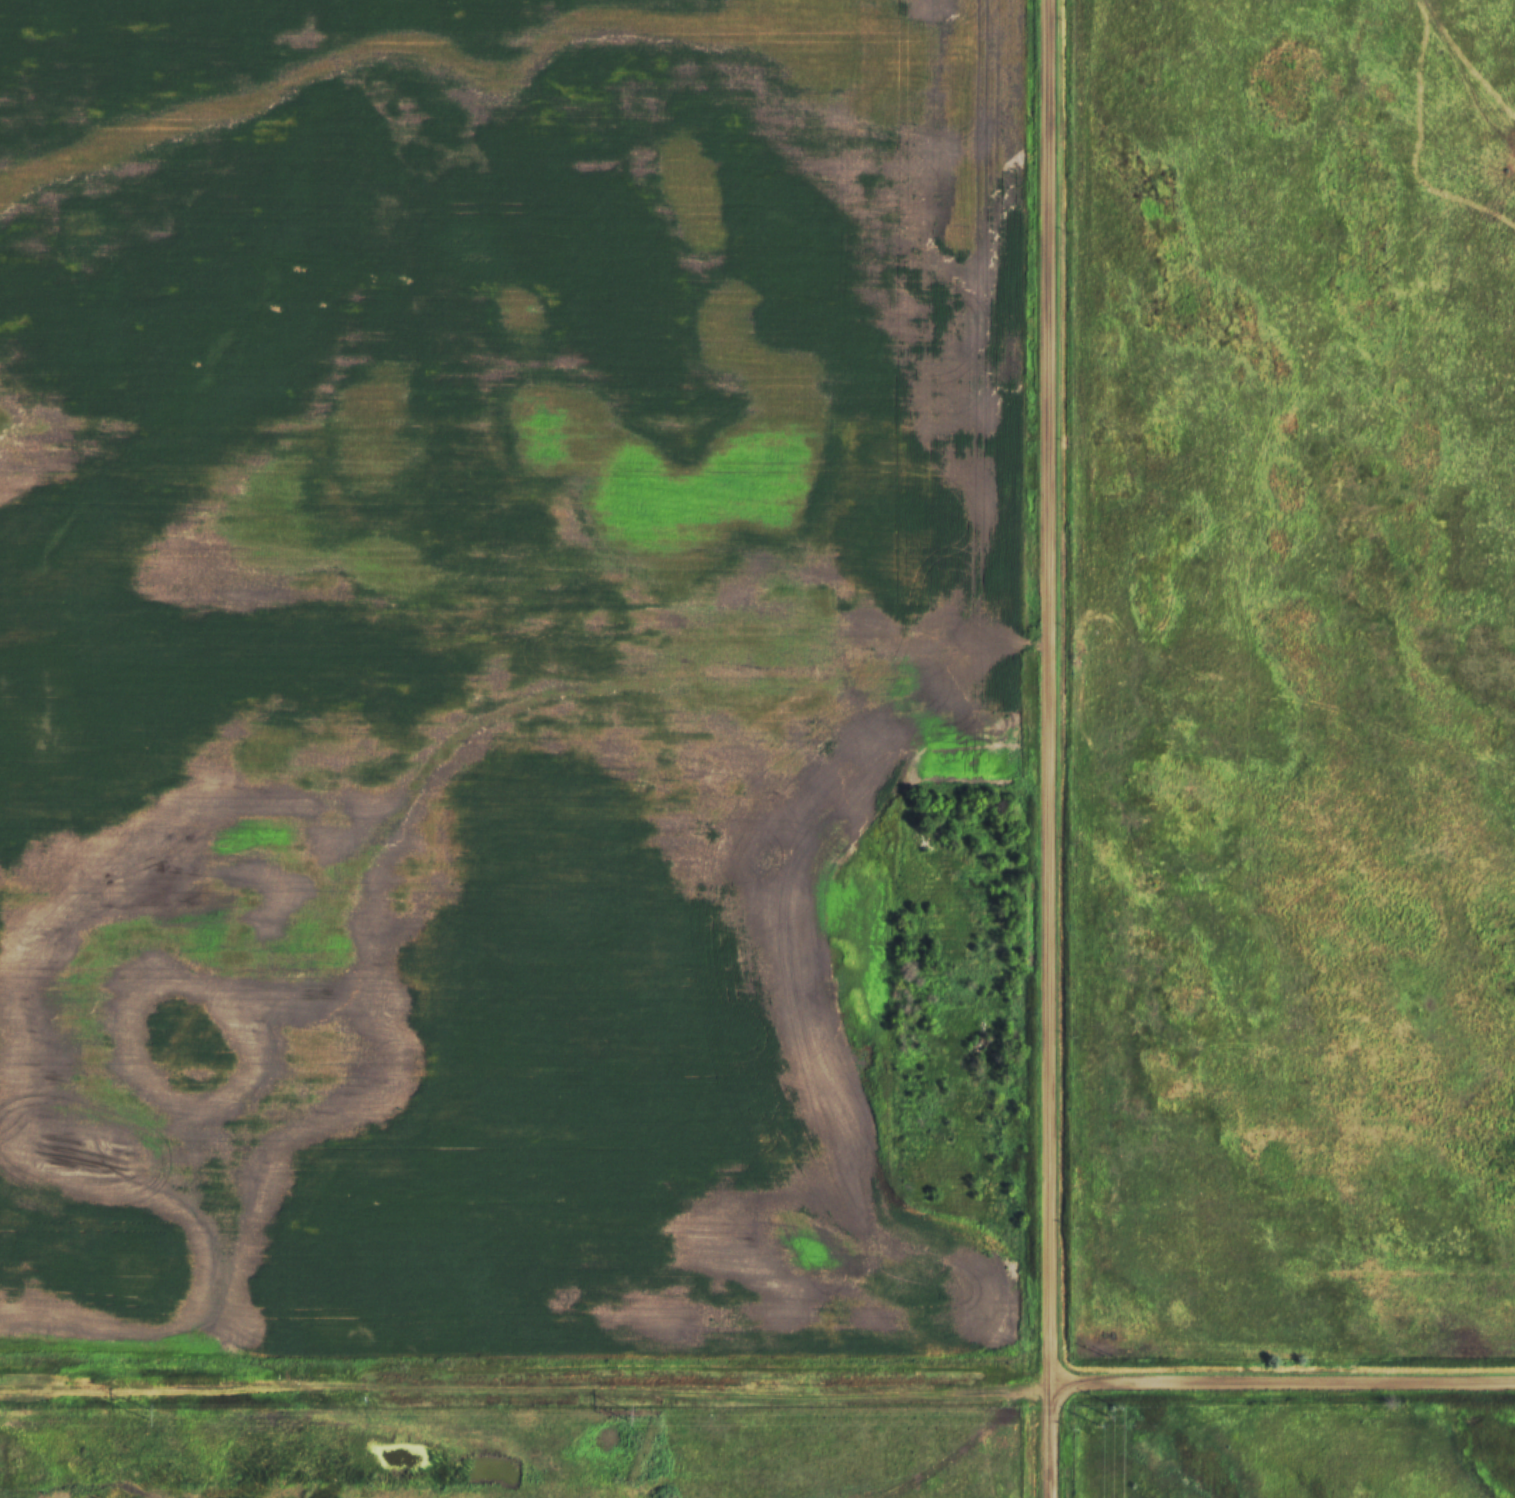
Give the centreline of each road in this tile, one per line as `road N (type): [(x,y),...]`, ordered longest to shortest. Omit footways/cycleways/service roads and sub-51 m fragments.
road 1 (residential): [(1051,1497),(1047,0)]
road 2 (track): [(1050,1385),(790,1404),(626,1391),(0,1389)]
road 3 (residential): [(1514,1385),(1050,1385)]

